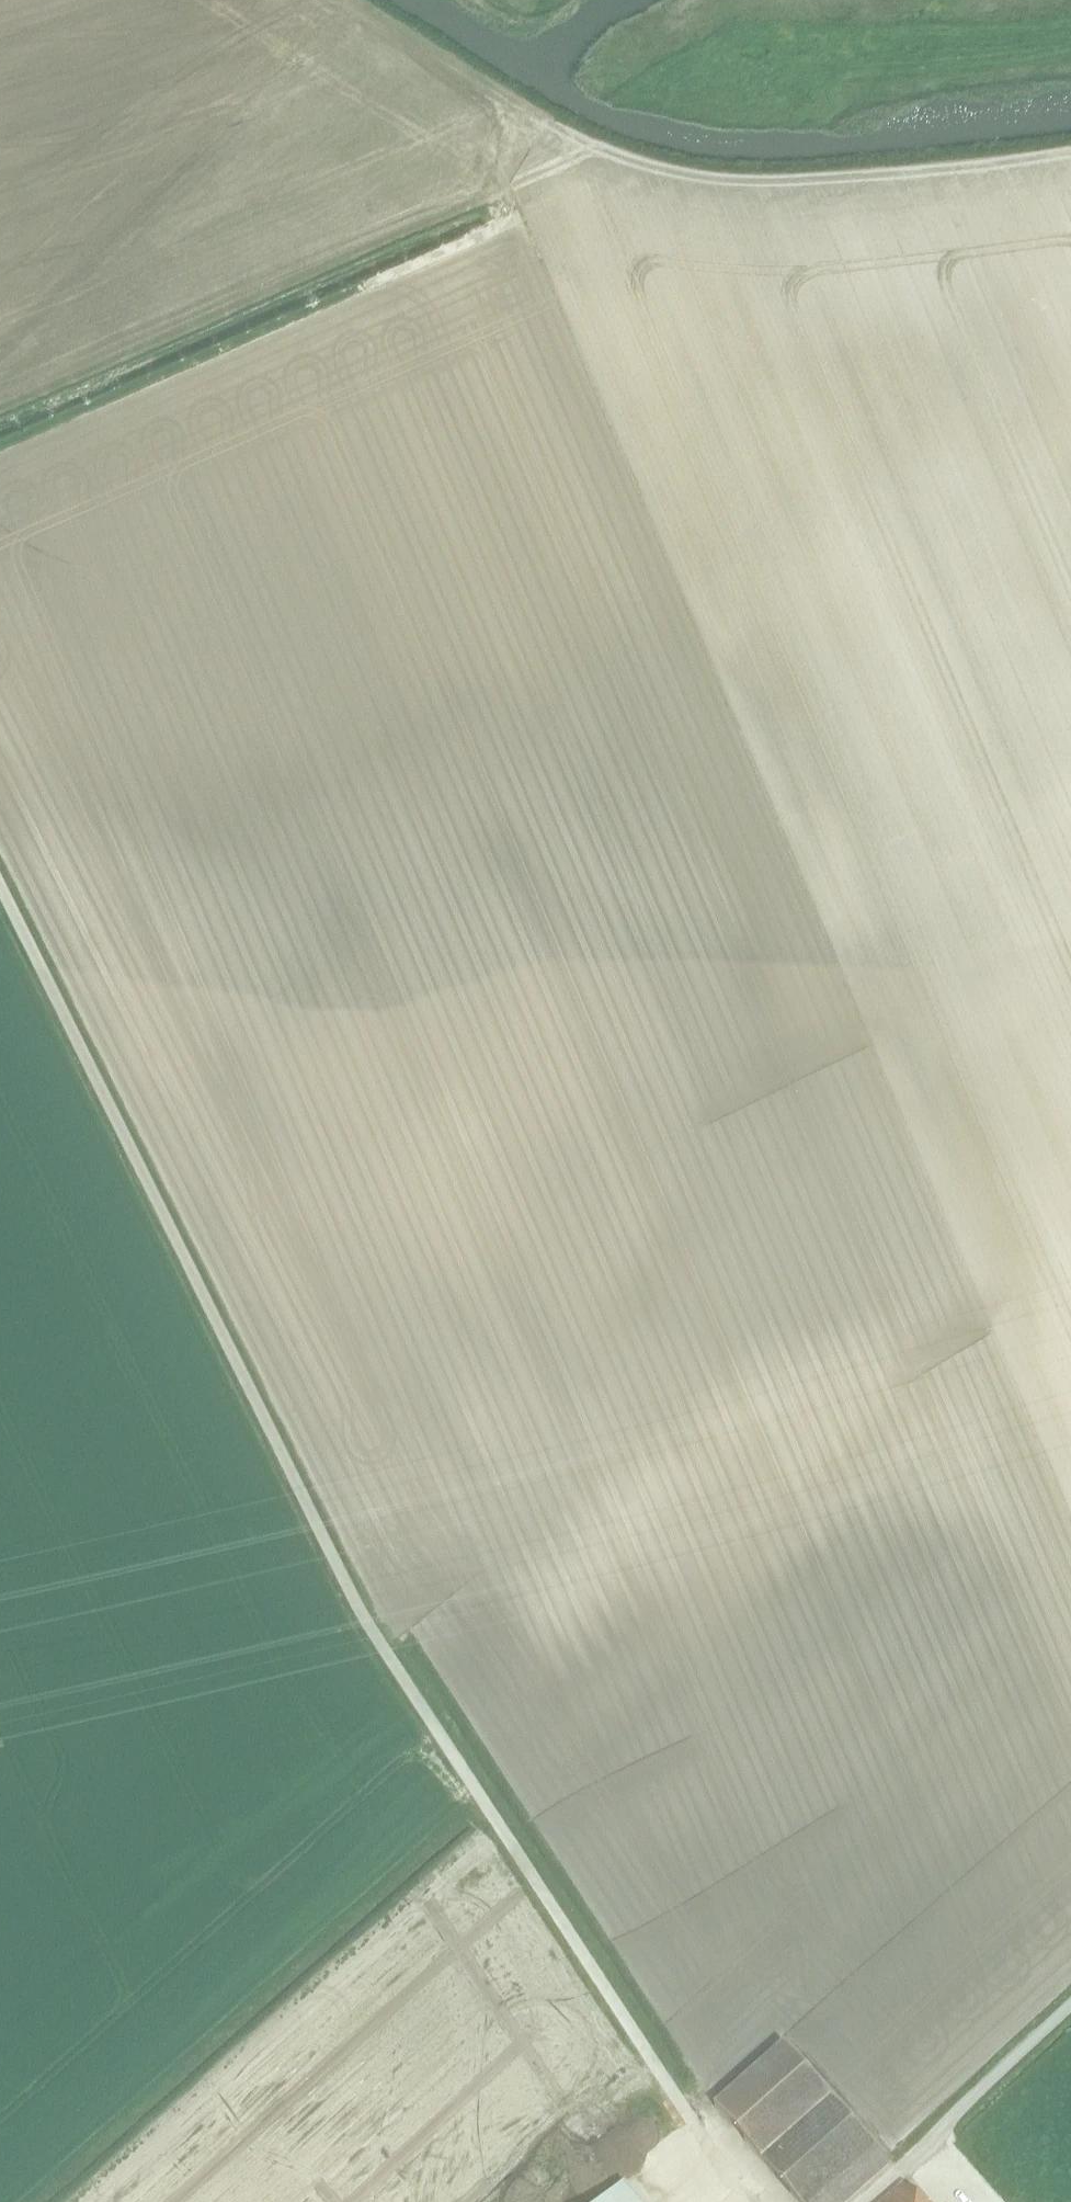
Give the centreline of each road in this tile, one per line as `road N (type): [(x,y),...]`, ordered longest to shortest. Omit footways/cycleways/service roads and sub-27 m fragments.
road 1 (unclassified): [(944,2125),(1070,2007)]

